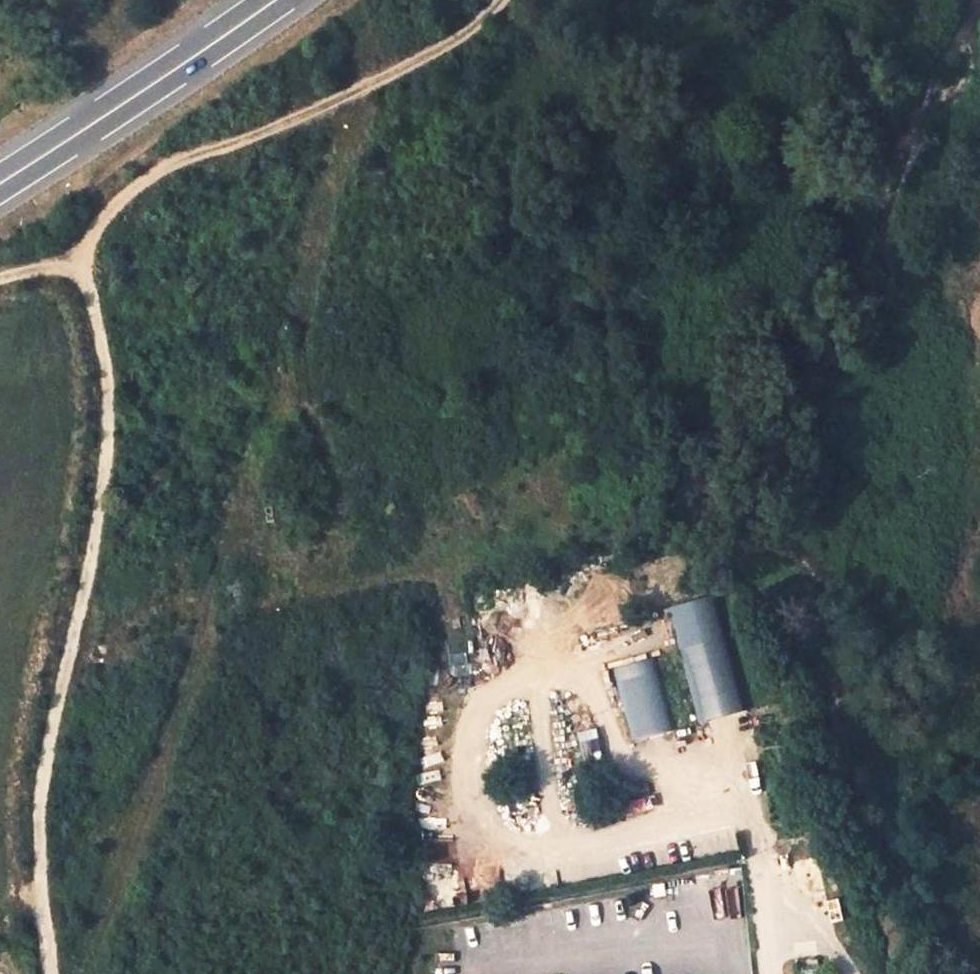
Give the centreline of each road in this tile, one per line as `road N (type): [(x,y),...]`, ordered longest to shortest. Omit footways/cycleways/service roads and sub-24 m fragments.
road 1 (track): [(48,973),(33,893),(41,767),(107,485),(108,372),(77,273),(26,270),(0,281)]
road 2 (trunk): [(0,184),(276,0)]

